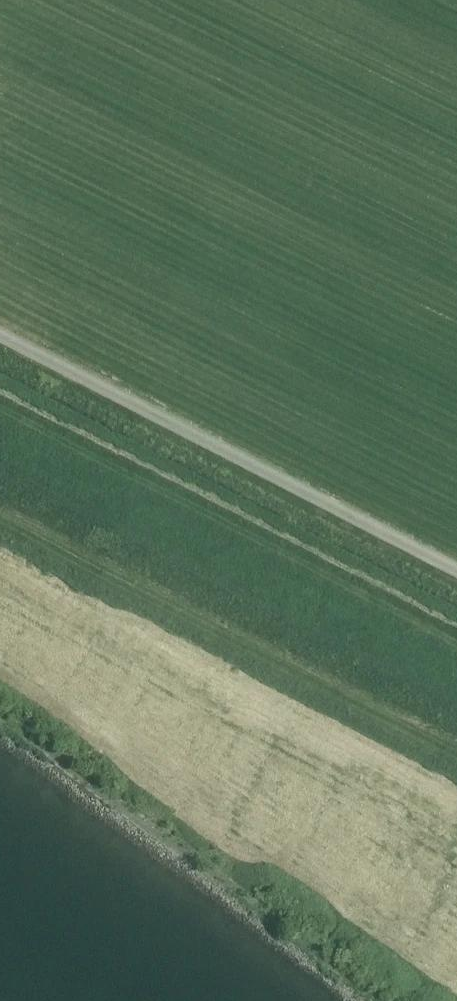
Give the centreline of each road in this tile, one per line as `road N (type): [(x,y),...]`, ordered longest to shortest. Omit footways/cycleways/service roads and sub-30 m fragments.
road 1 (track): [(456,578),(0,340)]
road 2 (track): [(0,411),(456,644)]

